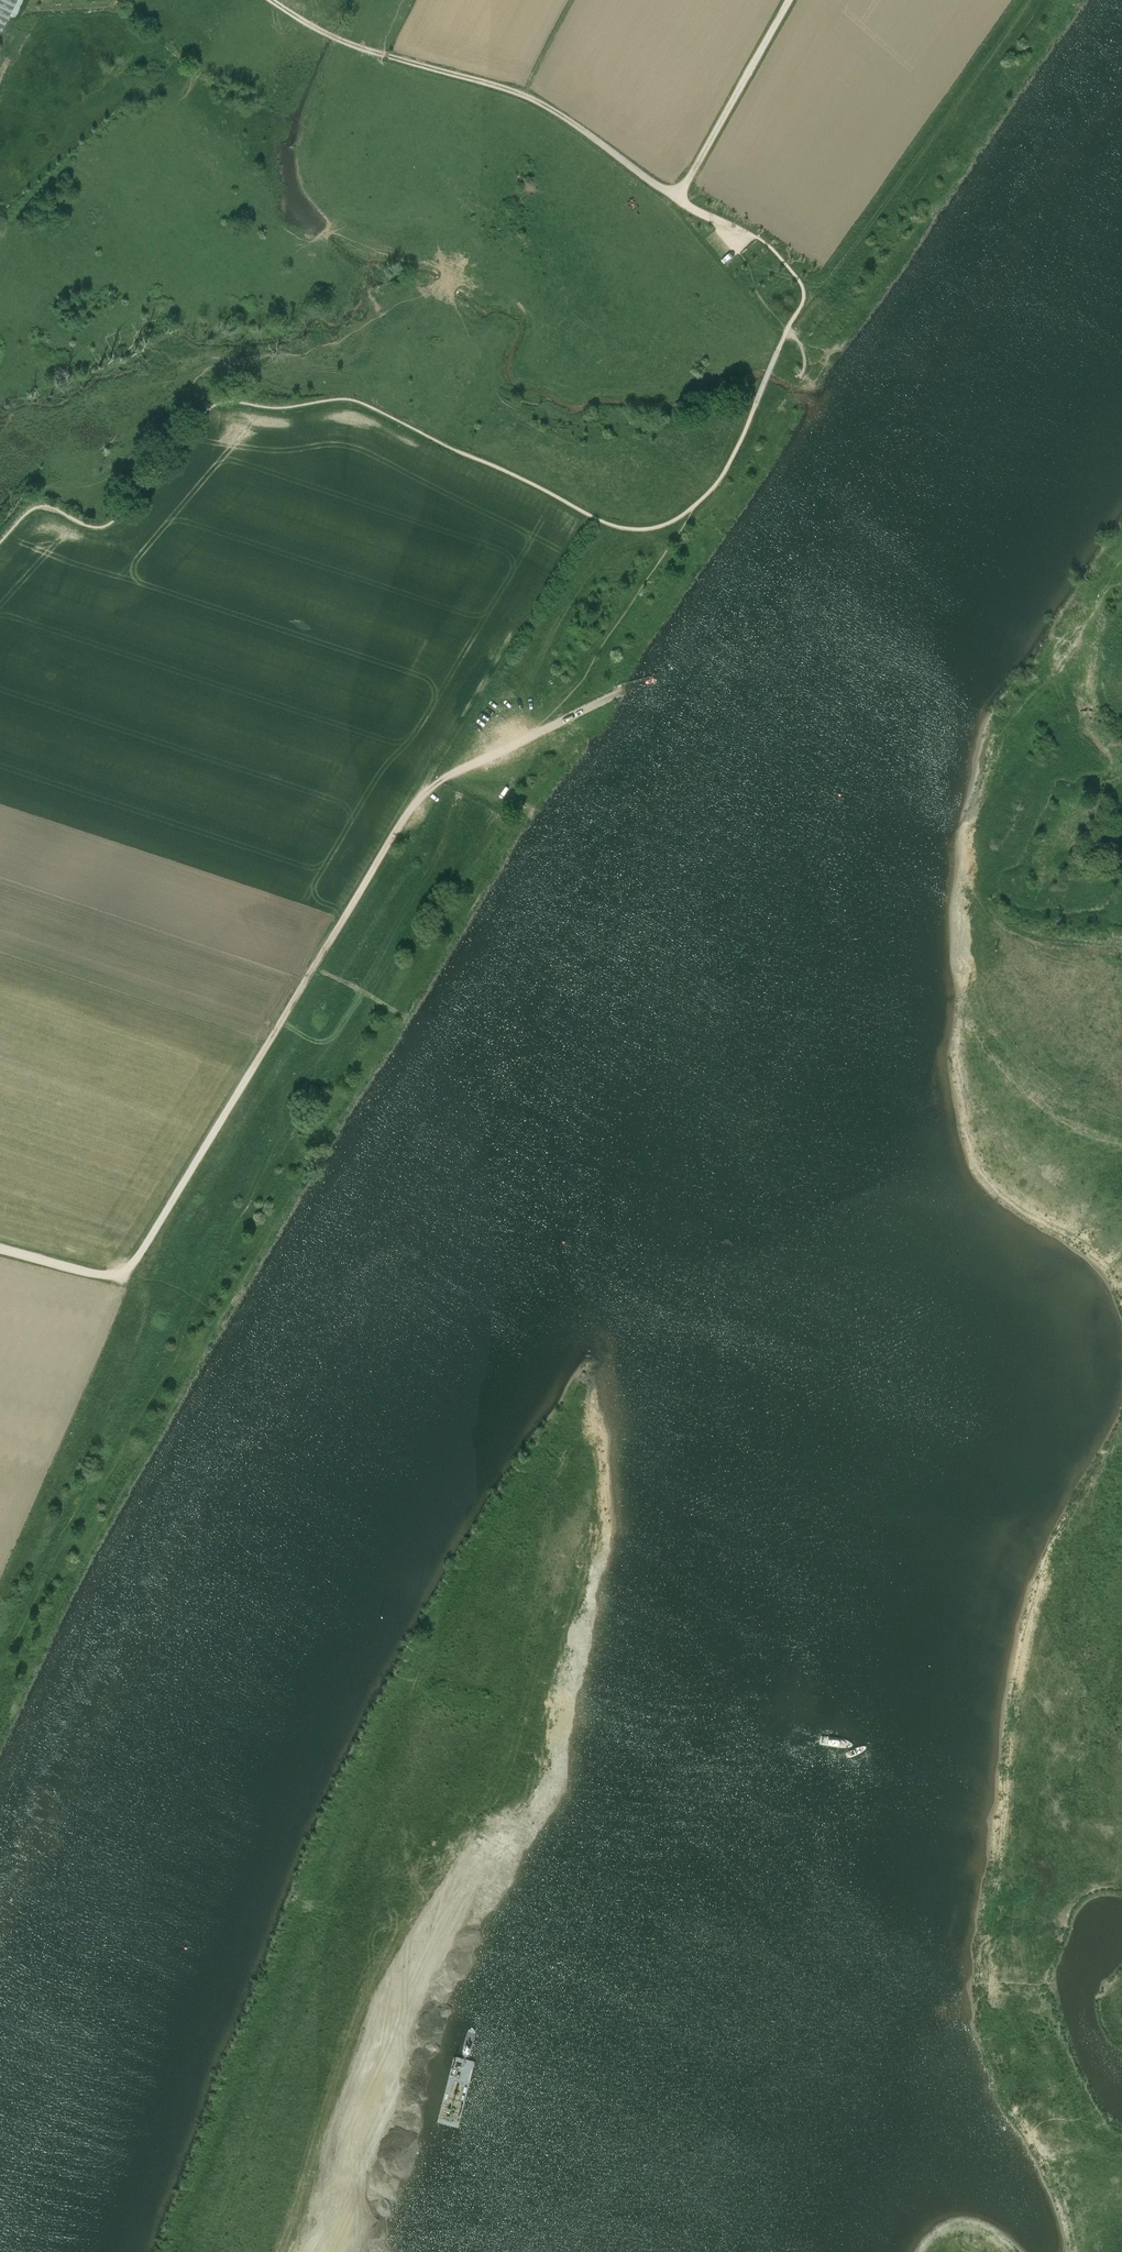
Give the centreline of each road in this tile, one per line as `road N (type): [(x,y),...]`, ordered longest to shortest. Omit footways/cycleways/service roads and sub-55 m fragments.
road 1 (track): [(0,1251),(99,1276),(126,1278),(136,1269),(403,820),(450,776),(553,725)]
road 2 (track): [(677,201),(529,97),(353,45),(270,0)]
road 3 (track): [(790,0),(677,201)]

